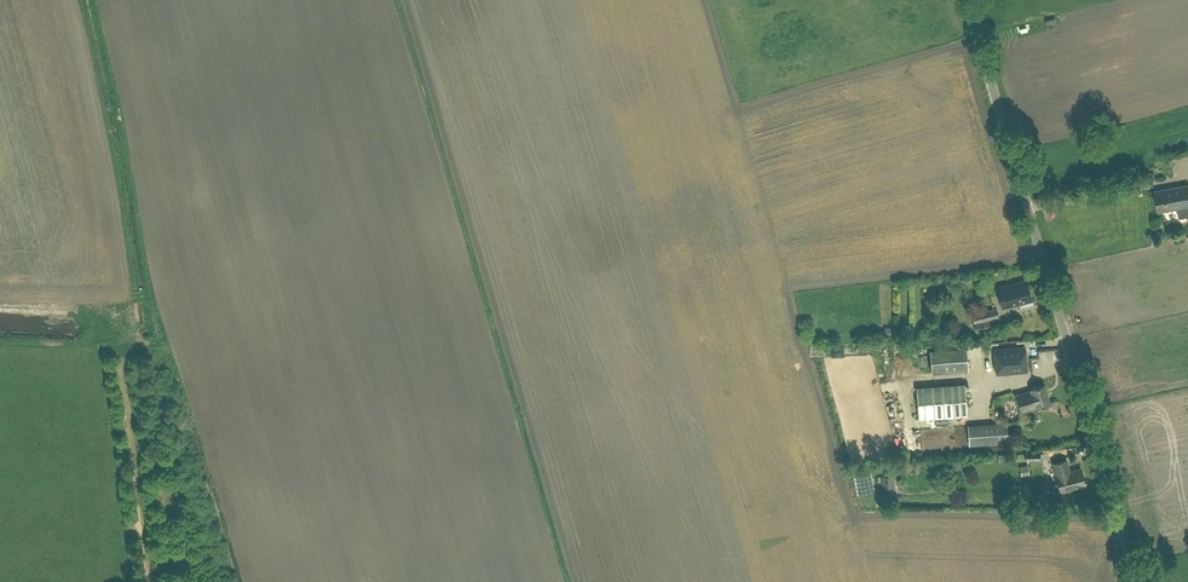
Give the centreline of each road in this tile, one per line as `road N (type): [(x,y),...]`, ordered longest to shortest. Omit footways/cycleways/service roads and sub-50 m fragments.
road 1 (unclassified): [(1137,581),(966,0)]
road 2 (track): [(0,362),(65,359),(93,336),(119,339),(151,581)]

